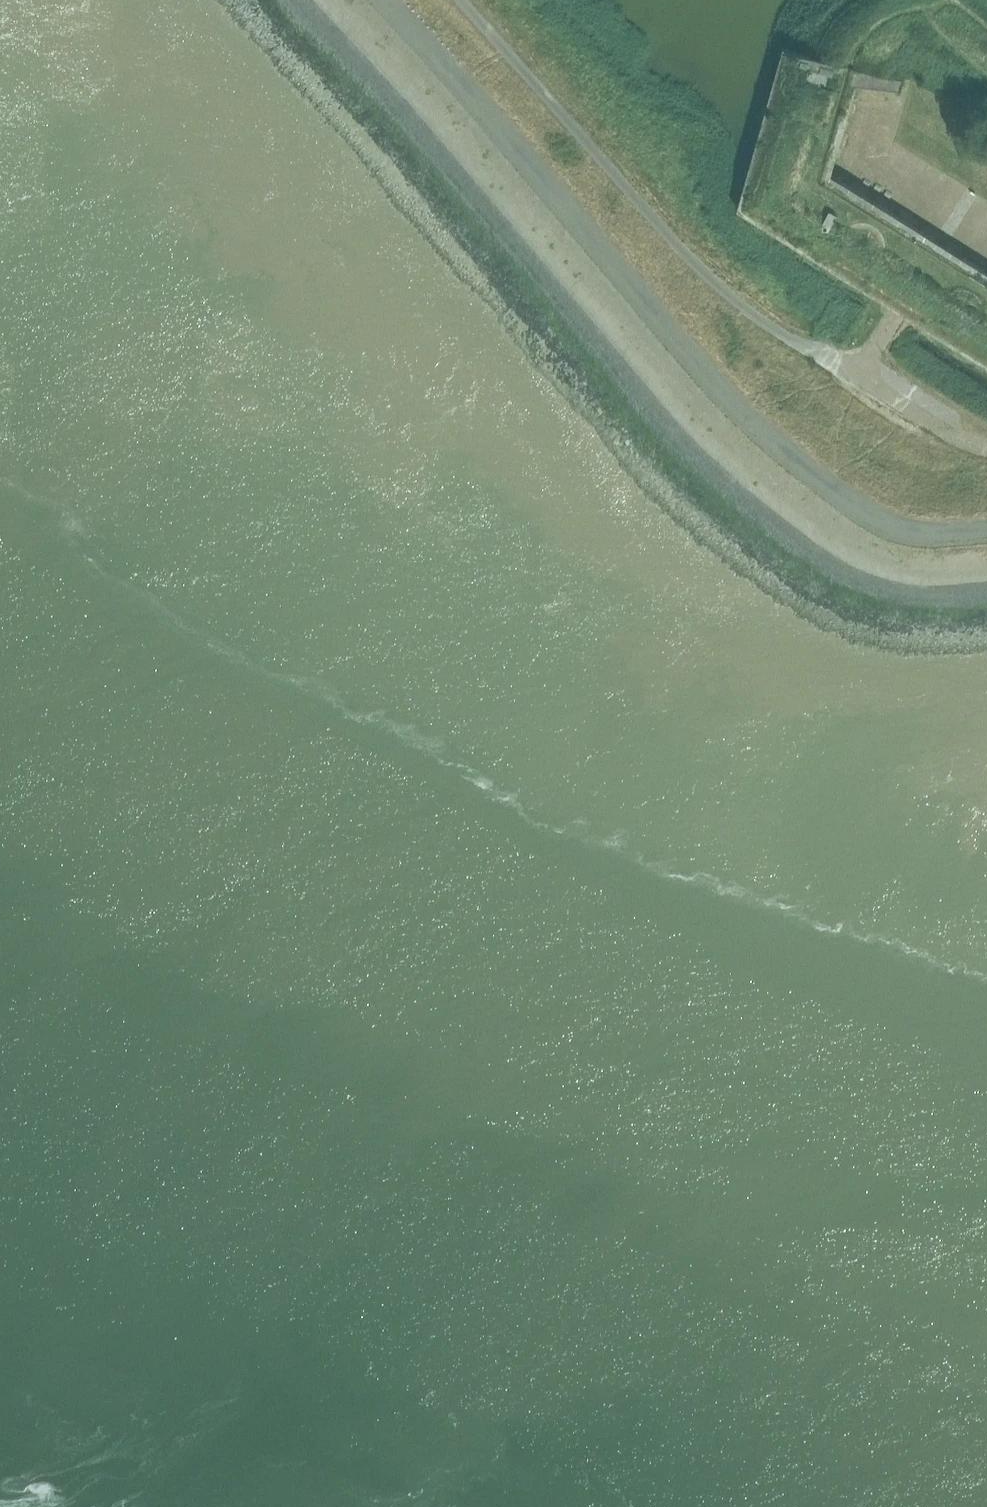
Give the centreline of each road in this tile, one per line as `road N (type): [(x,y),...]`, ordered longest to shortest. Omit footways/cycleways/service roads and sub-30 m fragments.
road 1 (unclassified): [(461,0),(727,295),(986,449)]

